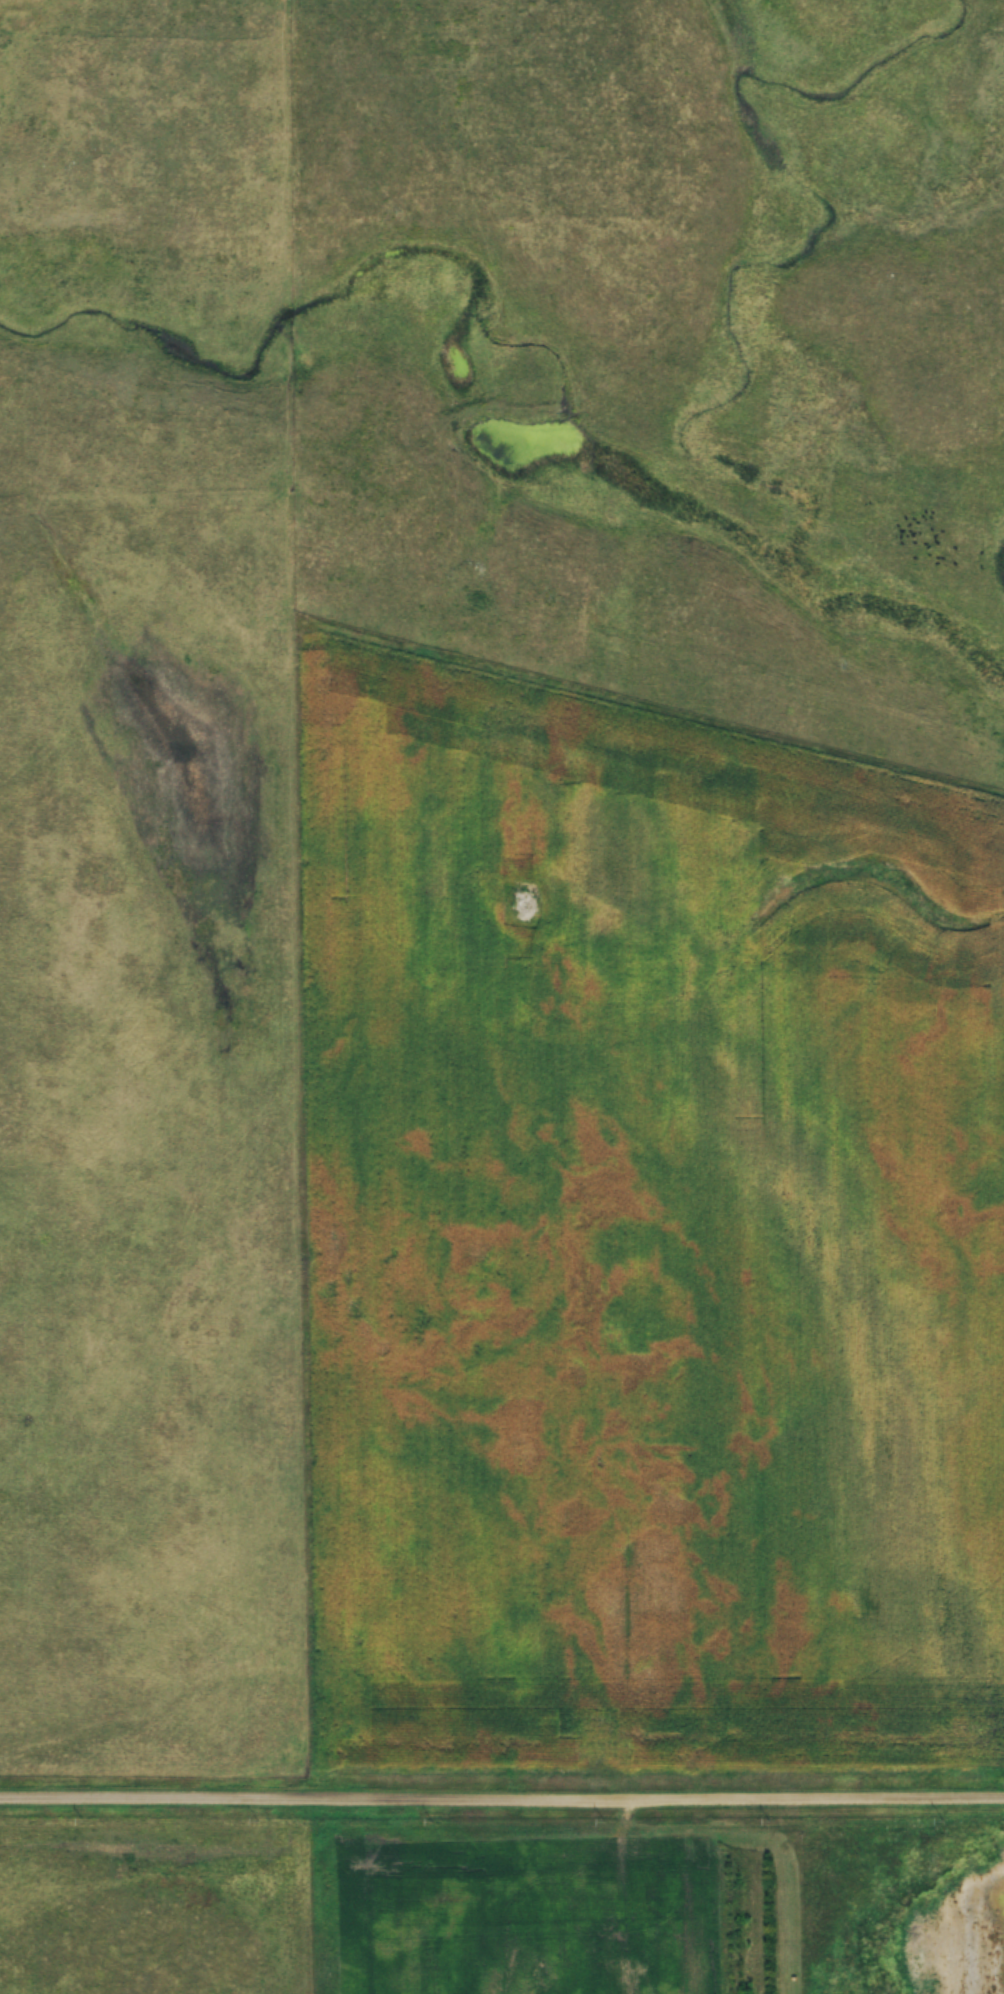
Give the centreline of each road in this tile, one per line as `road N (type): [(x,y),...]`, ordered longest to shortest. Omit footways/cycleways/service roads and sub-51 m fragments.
road 1 (residential): [(1003,1801),(0,1799)]

